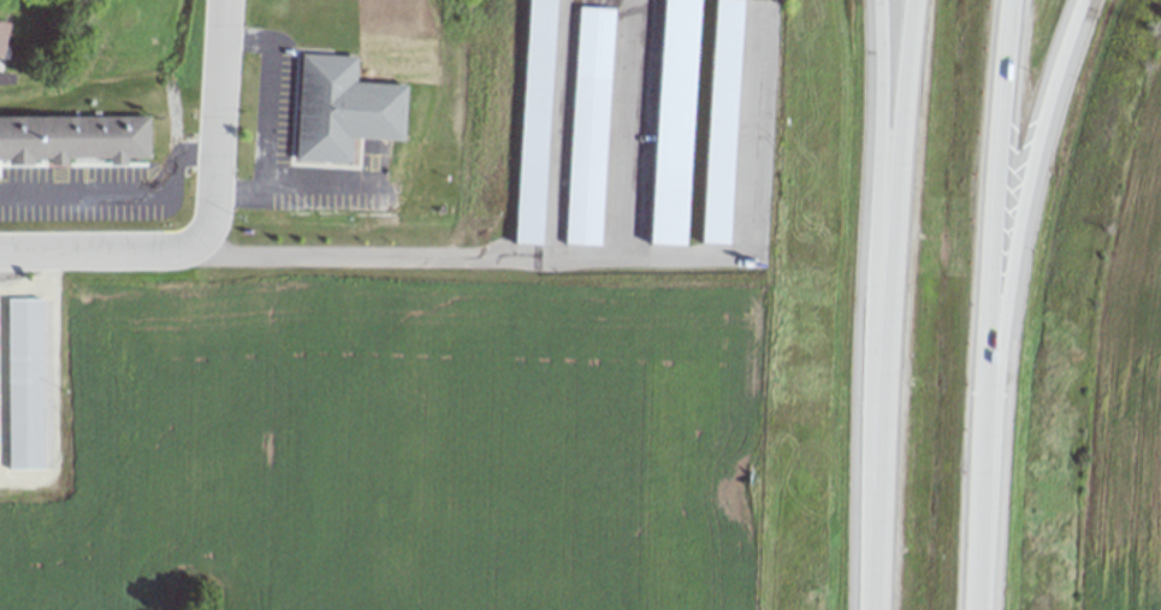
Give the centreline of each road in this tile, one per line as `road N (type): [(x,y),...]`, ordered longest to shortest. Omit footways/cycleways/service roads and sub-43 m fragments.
road 1 (motorway): [(985,609),(1041,0)]
road 2 (motorway): [(921,0),(894,190),(877,609)]
road 3 (residential): [(231,0),(219,202),(182,253),(0,256)]
road 4 (motorway): [(1024,180),(1090,0)]
road 5 (motorway): [(882,0),(902,132)]

